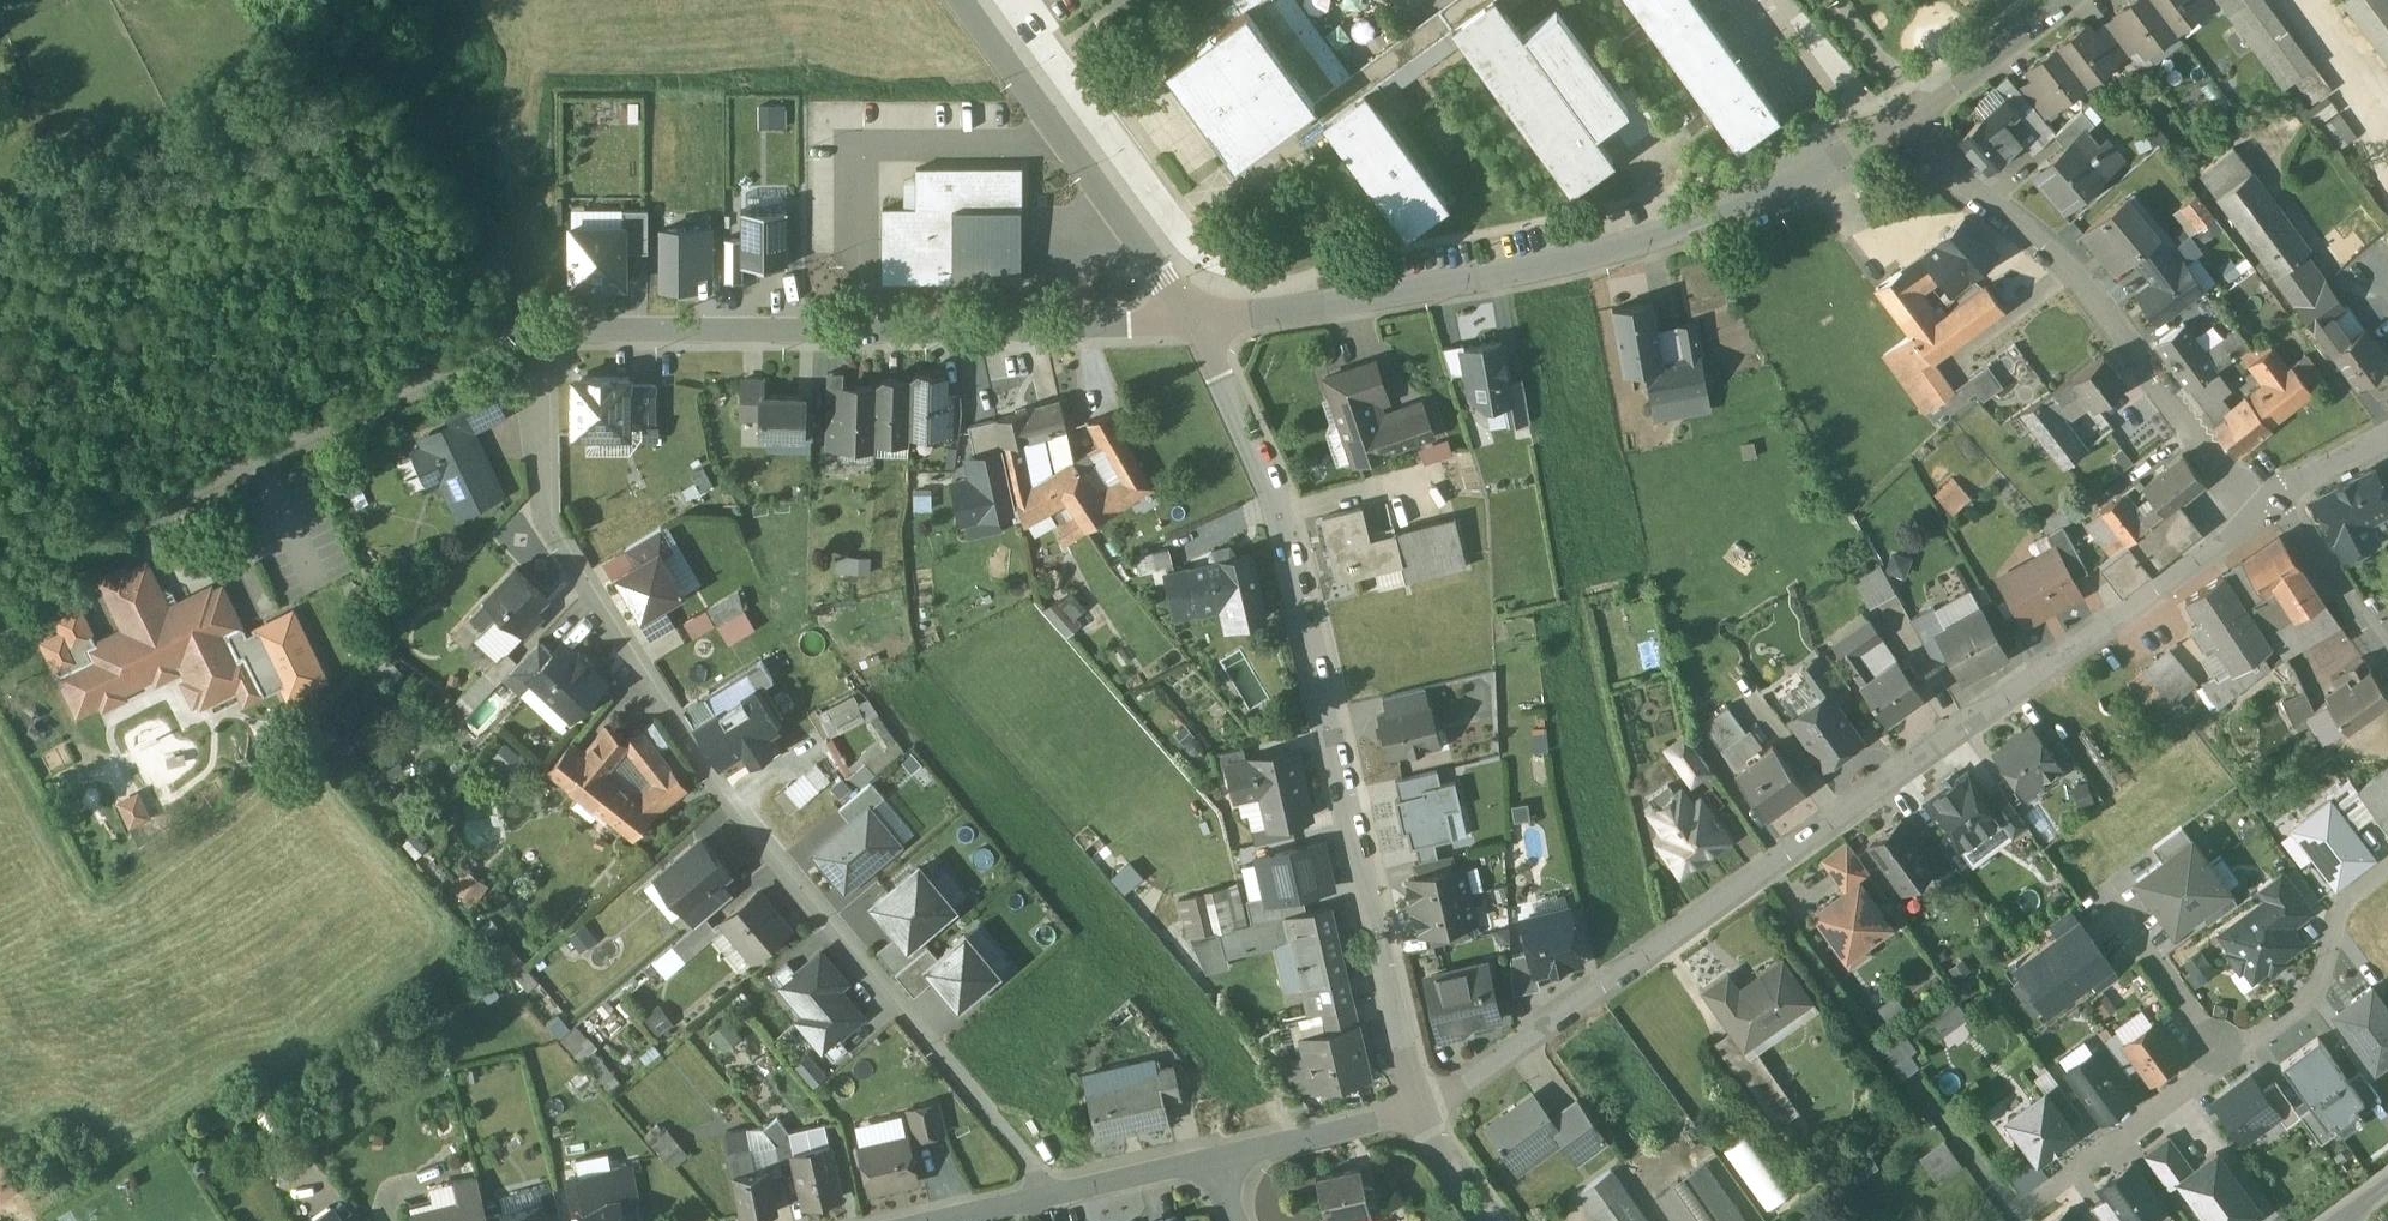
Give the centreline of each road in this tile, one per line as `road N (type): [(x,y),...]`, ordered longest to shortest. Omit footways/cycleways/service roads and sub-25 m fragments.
road 1 (residential): [(1418,1114),(1770,877),(2257,523)]
road 2 (residential): [(1044,1194),(1022,1155),(722,796),(560,541),(548,515),(532,335)]
road 3 (residential): [(1207,331),(1289,522),(1390,938),(1418,1114)]
road 4 (residential): [(1901,136),(1817,195),(1740,228),(1497,285),(1207,331)]
road 5 (residential): [(1207,331),(532,335)]
road 6 (residential): [(0,591),(532,335)]
road 7 (residential): [(2257,523),(2097,302),(1901,136)]
road 8 (residential): [(968,0),(1207,331)]
road 9 (residential): [(2387,871),(2340,913),(2313,1002),(2228,1064)]
road 10 (residential): [(2228,1064),(2020,1215)]
road 11 (residential): [(2081,0),(1901,136)]
road 12 (residential): [(1200,1162),(1418,1114)]
road 13 (residential): [(2228,1064),(2099,888)]
road 14 (residential): [(2387,653),(2276,508)]
road 15 (residential): [(1044,1194),(1200,1162)]
road 16 (residential): [(1418,1114),(1494,1220)]
road 17 (residential): [(2276,508),(2387,444)]

